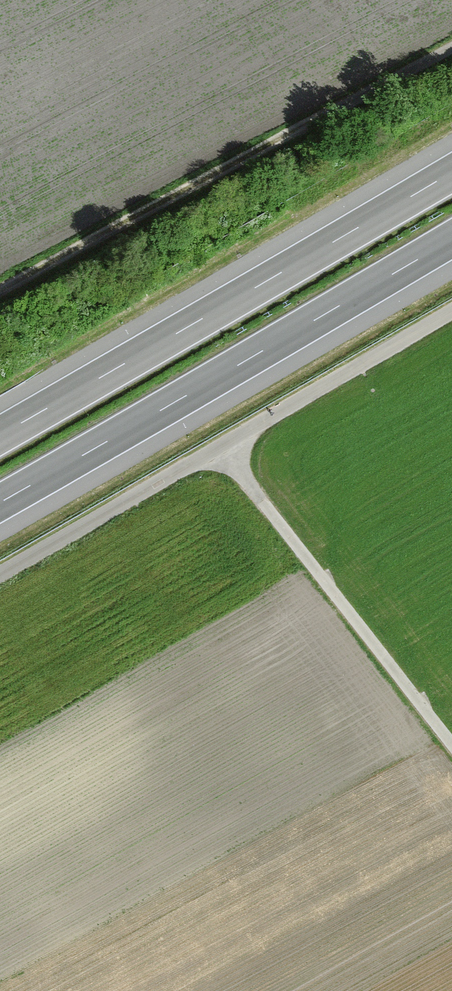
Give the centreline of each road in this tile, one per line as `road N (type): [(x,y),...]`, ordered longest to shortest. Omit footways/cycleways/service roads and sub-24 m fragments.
road 1 (motorway): [(0,503),(451,239)]
road 2 (motorway): [(451,172),(0,435)]
road 3 (unclassified): [(0,574),(451,311)]
road 4 (track): [(451,48),(0,292)]
road 5 (track): [(219,447),(451,746)]

